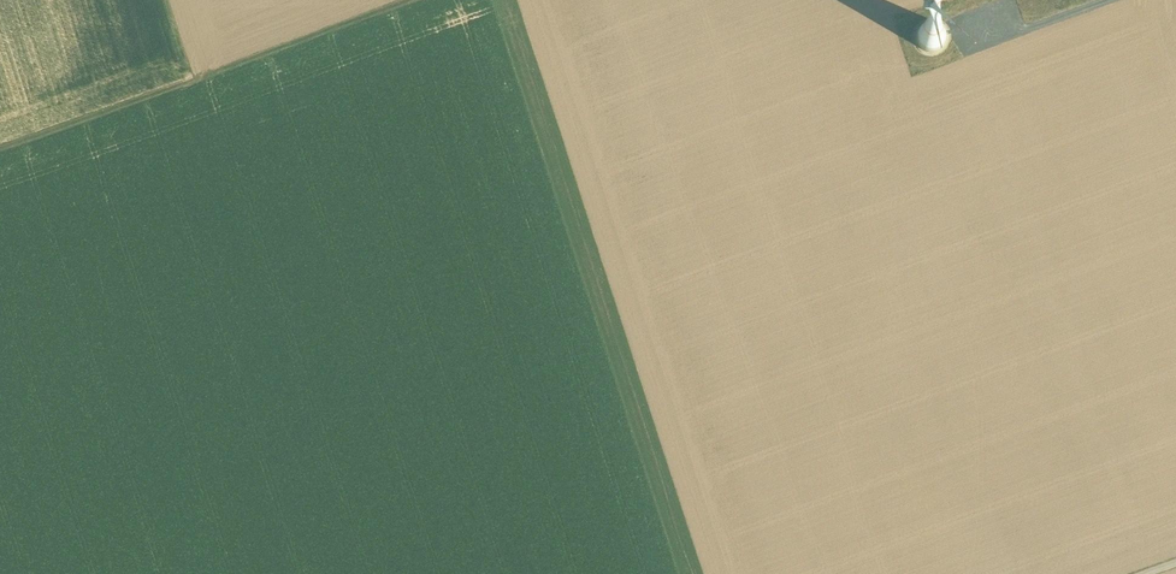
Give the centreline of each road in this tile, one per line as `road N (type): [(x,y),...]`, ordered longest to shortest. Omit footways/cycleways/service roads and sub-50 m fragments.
road 1 (track): [(0,159),(440,0)]

